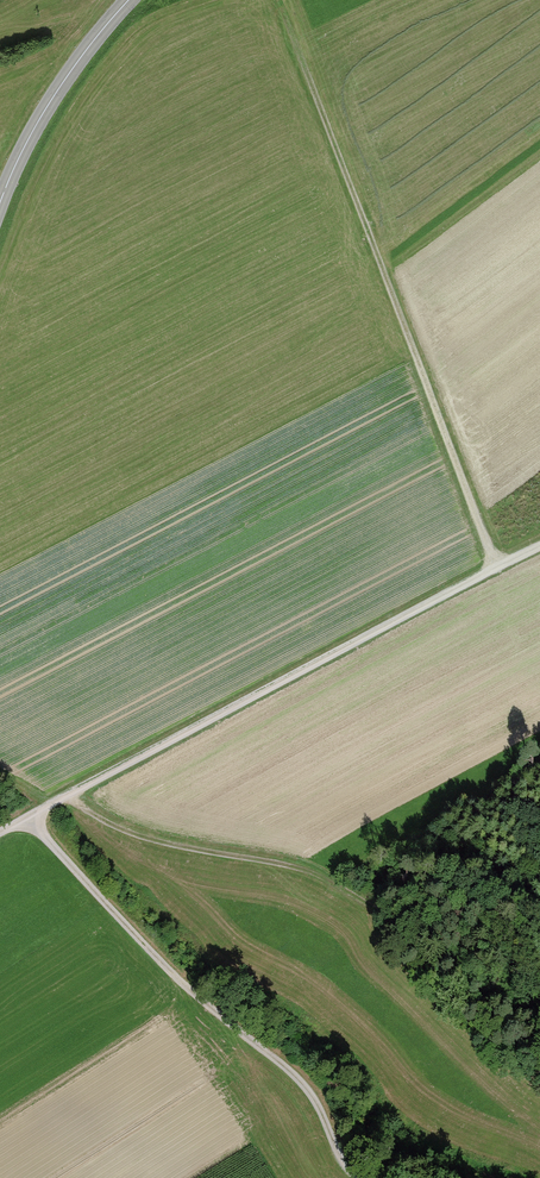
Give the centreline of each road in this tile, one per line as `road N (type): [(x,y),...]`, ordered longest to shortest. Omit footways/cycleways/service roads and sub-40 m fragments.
road 1 (track): [(0,833),(494,562),(539,545)]
road 2 (track): [(494,562),(288,0)]
road 3 (track): [(71,794),(139,833),(327,876),(539,1019)]
road 4 (track): [(32,816),(174,970),(304,1081),(344,1155),(372,1177)]
road 5 (tertiary): [(0,204),(61,85),(129,0)]

